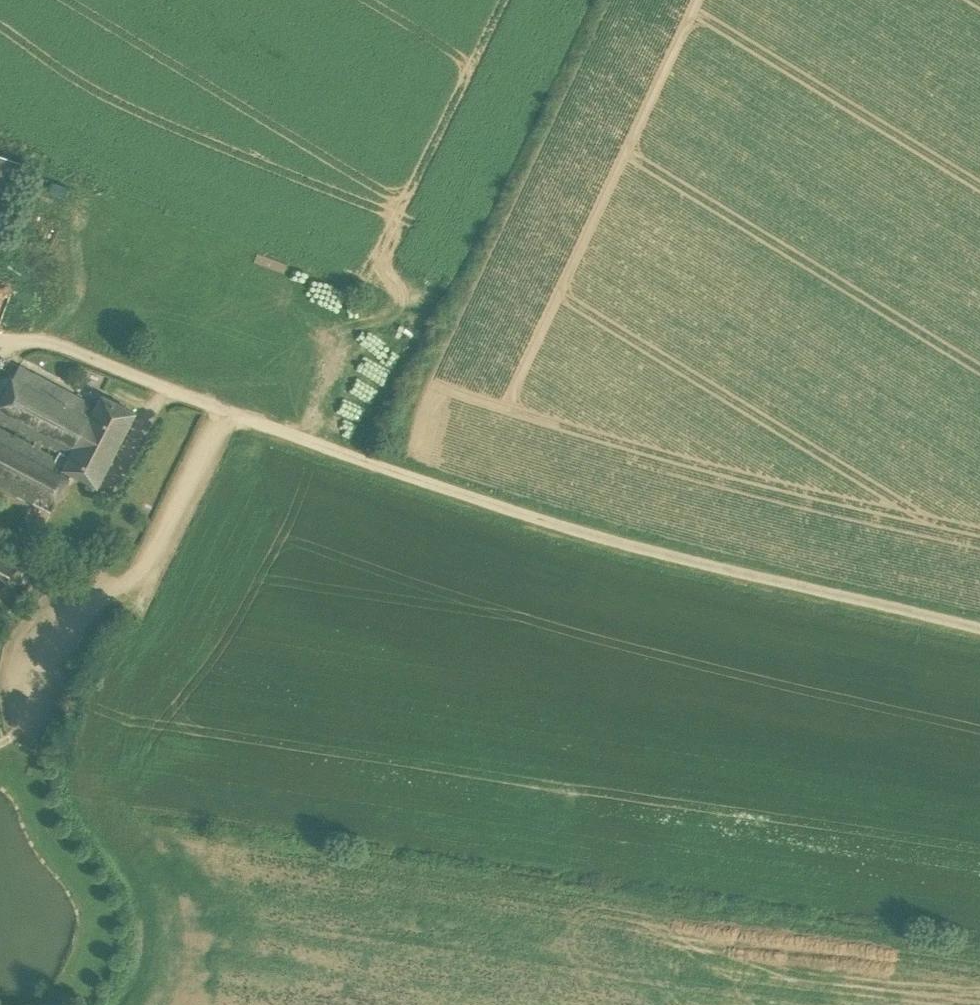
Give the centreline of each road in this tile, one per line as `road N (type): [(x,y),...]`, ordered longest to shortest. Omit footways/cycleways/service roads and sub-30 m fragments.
road 1 (unclassified): [(979,631),(626,550),(0,336)]

